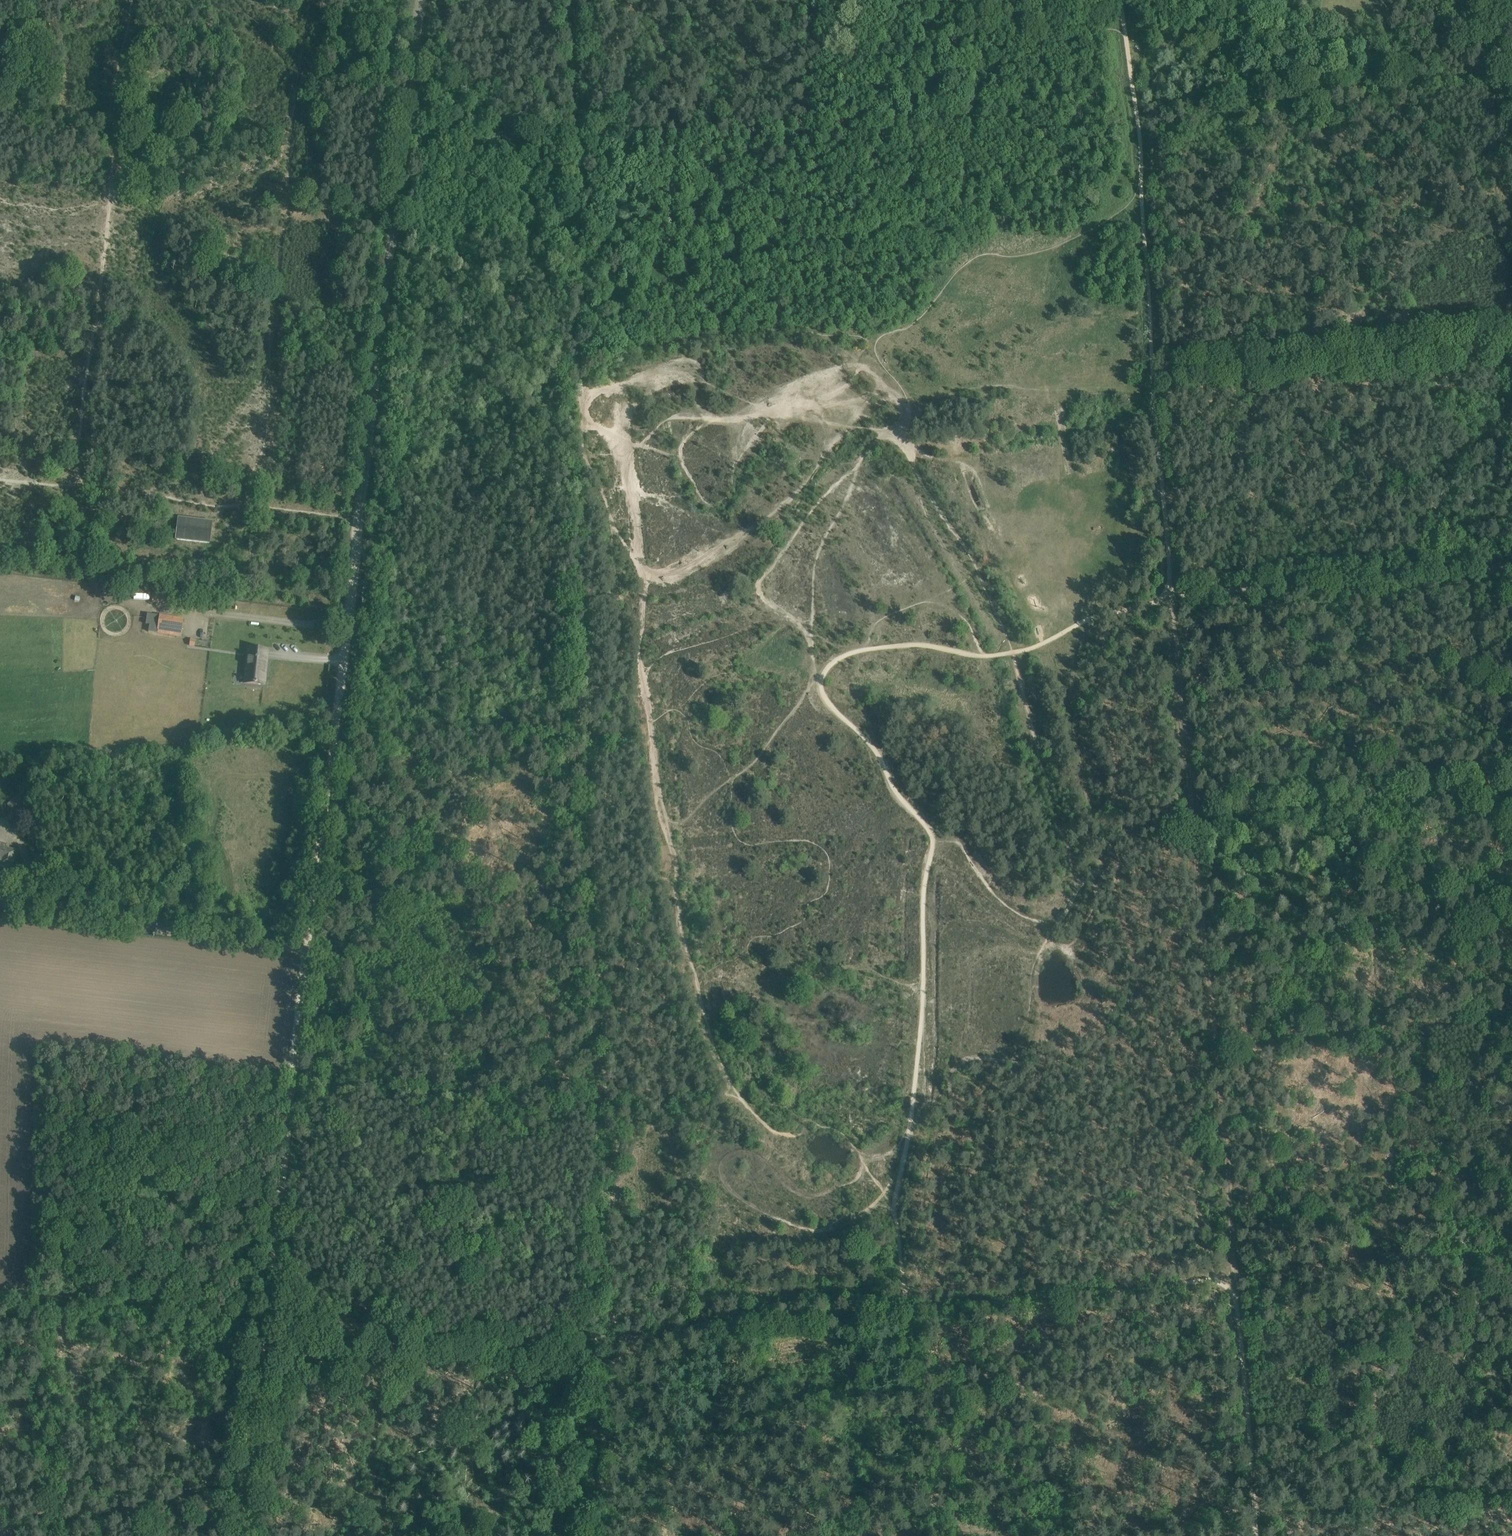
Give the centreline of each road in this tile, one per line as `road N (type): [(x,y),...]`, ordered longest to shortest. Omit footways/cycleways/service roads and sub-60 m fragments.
road 1 (track): [(333,733),(239,1535)]
road 2 (unclassified): [(357,539),(421,0)]
road 3 (track): [(357,539),(333,733)]

